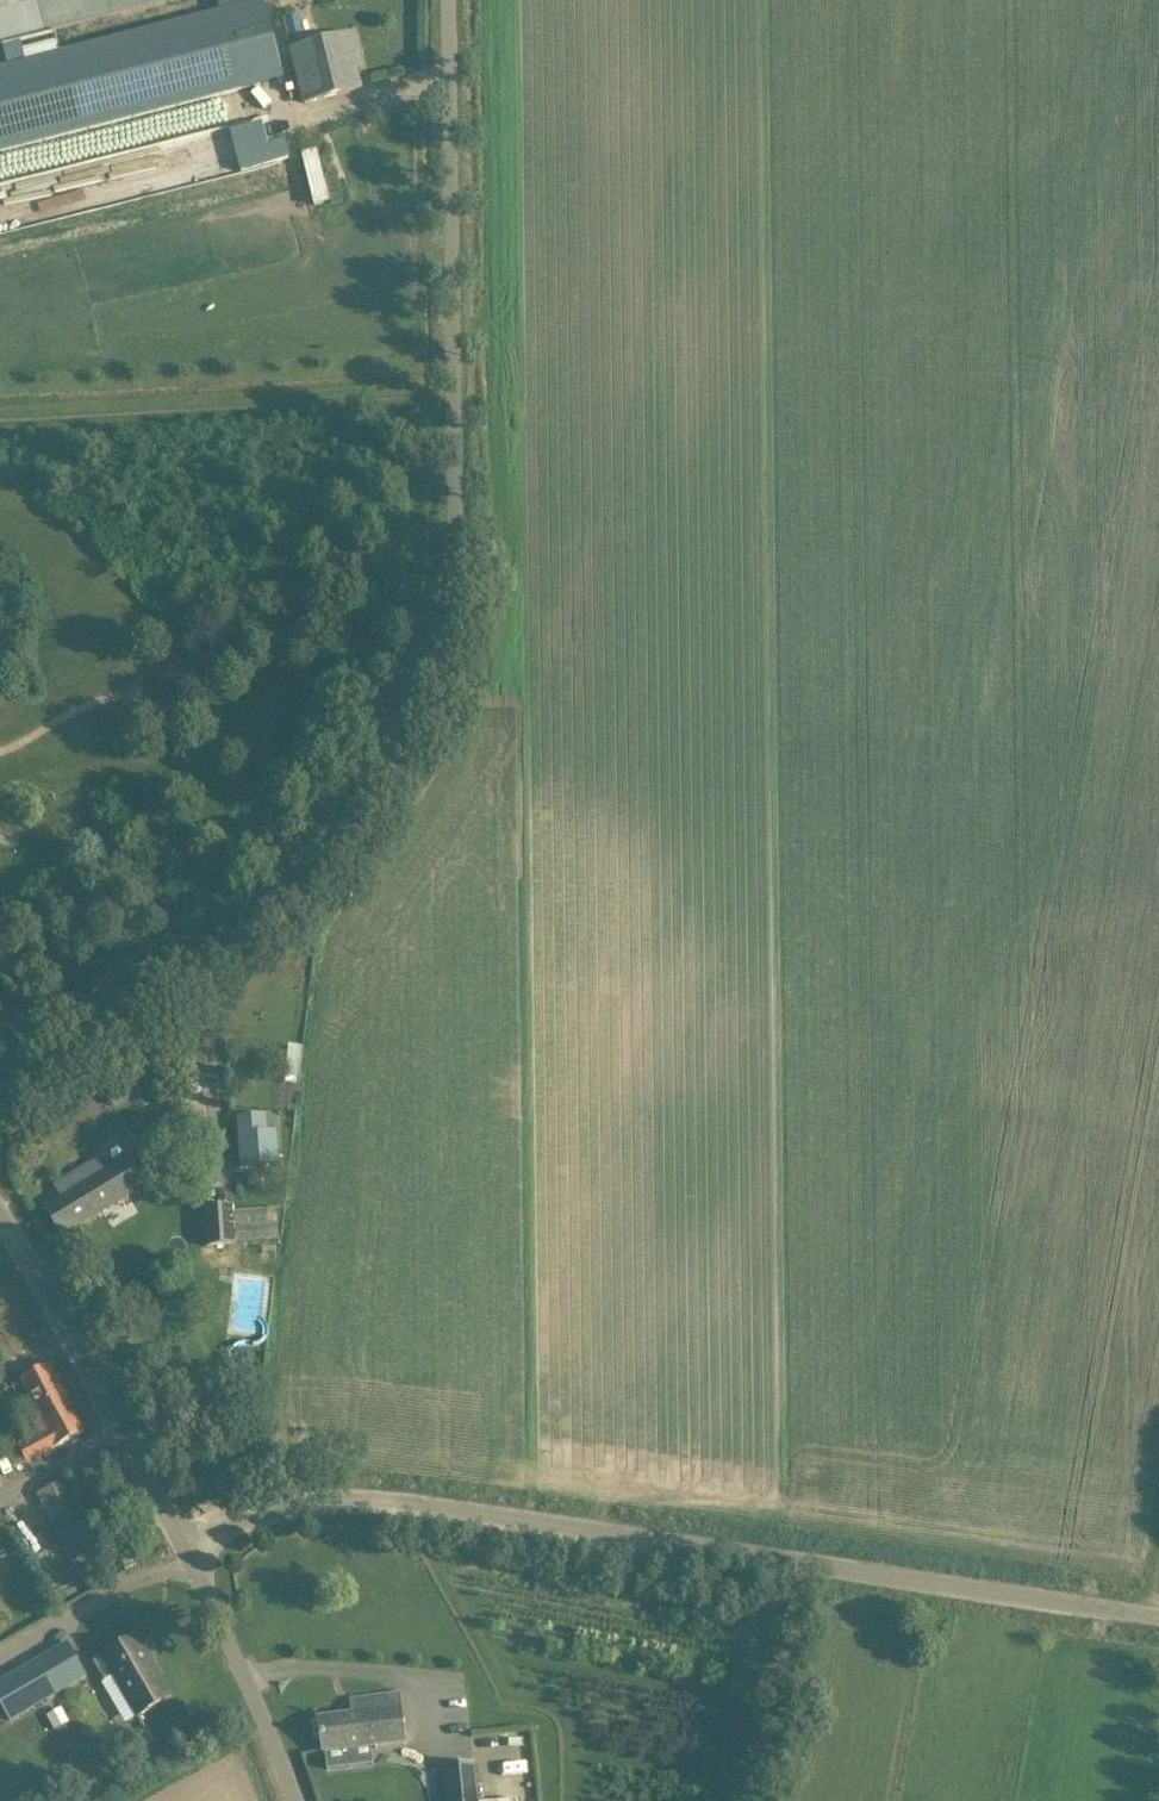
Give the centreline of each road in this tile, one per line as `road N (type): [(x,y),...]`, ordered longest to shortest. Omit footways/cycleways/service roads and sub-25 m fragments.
road 1 (unclassified): [(0,1116),(250,938),(349,852),(427,709),(450,619),(456,526),(448,0)]
road 2 (unclassified): [(1158,1616),(358,1497),(300,1502),(182,1550)]
road 3 (unclassified): [(182,1550),(50,1295),(0,1215)]
road 4 (unclassified): [(297,1800),(182,1550)]

